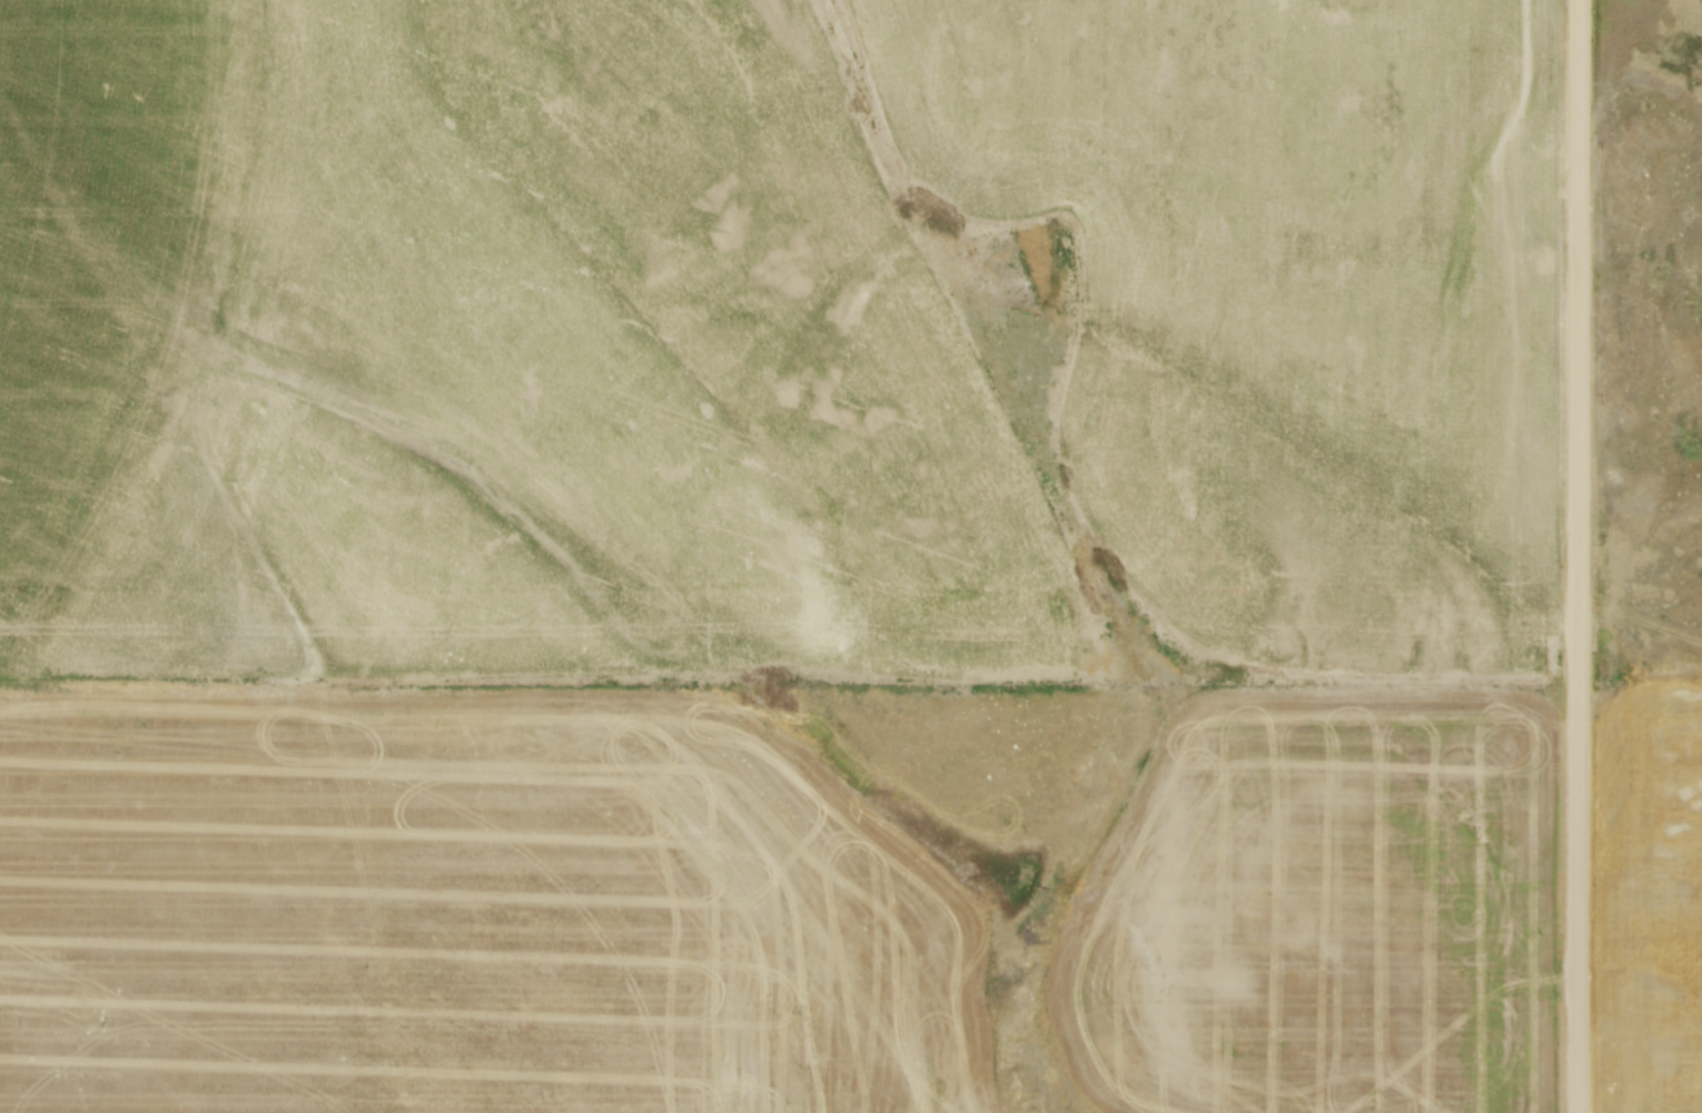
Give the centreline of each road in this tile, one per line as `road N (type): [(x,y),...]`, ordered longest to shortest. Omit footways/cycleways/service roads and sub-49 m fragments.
road 1 (residential): [(1580,1112),(1579,0)]

